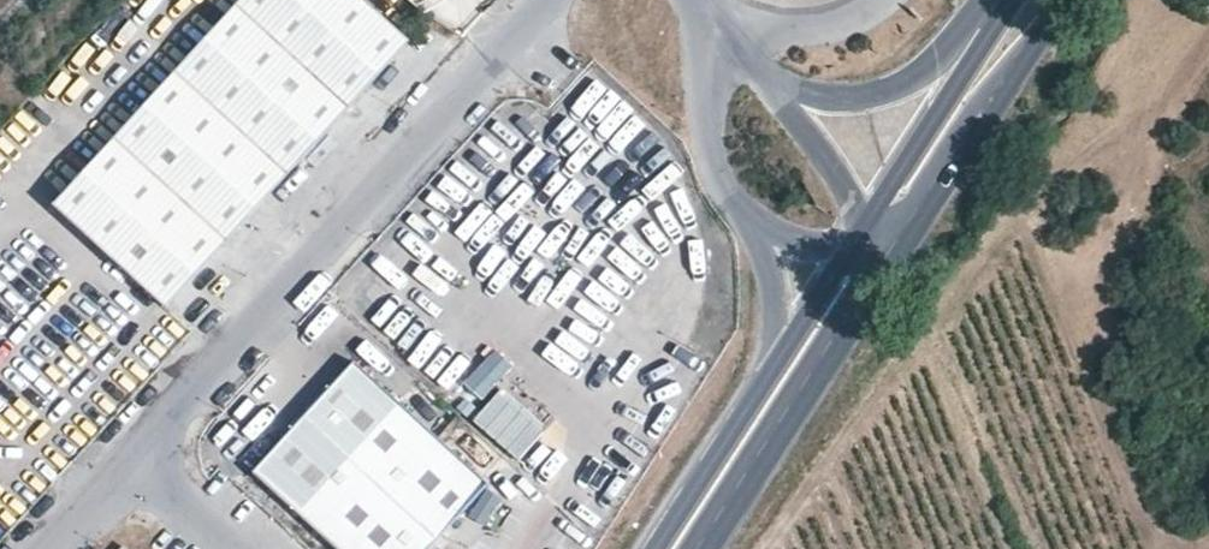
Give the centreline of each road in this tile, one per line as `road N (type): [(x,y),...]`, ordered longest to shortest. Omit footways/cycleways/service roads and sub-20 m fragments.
road 1 (residential): [(123,451),(528,0)]
road 2 (primary): [(713,548),(883,289)]
road 3 (primary): [(928,220),(1072,0)]
road 4 (primary): [(783,347),(653,548)]
road 5 (primary): [(975,60),(857,239)]
road 6 (residential): [(975,60),(852,101),(772,94)]
road 7 (residential): [(709,17),(705,129),(737,217)]
road 8 (residential): [(857,239),(772,94)]
road 9 (residential): [(859,0),(812,33),(709,17)]
road 10 (residential): [(229,548),(123,451)]
road 11 (residential): [(737,217),(779,313),(783,347)]
road 12 (residential): [(34,548),(123,451)]
road 13 (primary): [(857,239),(783,347)]
road 14 (residential): [(737,217),(793,245),(857,239)]

